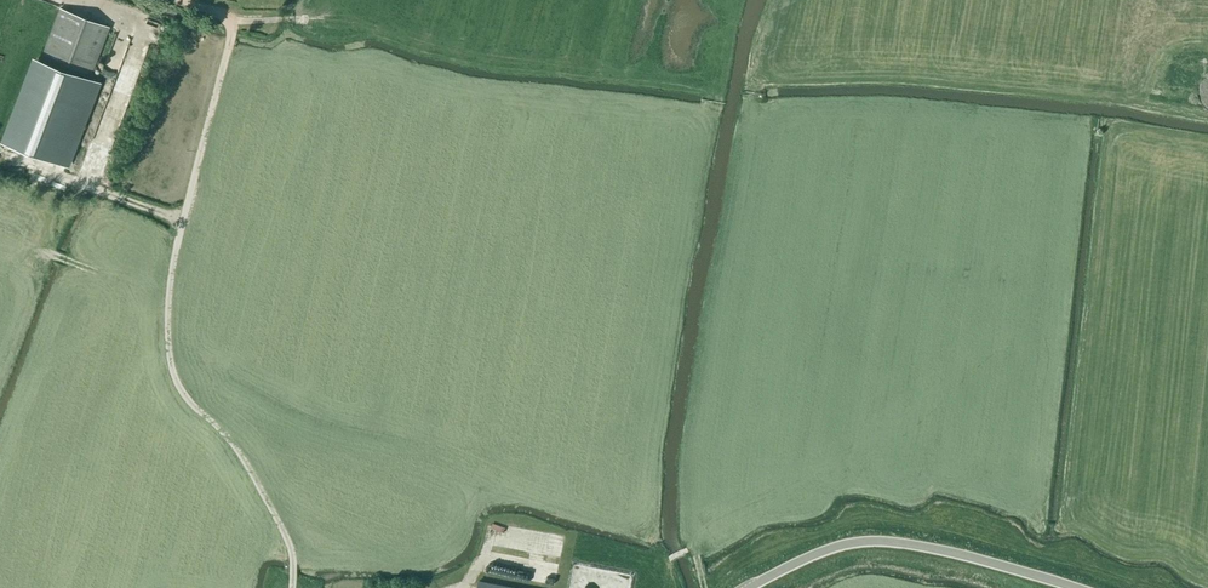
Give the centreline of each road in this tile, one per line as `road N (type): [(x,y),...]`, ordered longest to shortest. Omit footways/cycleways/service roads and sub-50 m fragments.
road 1 (unclassified): [(191,0),(237,19),(174,270),(170,347),(185,396),(243,451),(292,541),(294,587)]
road 2 (tertiary): [(747,587),(809,556),(871,540),(957,553),(1075,587)]

